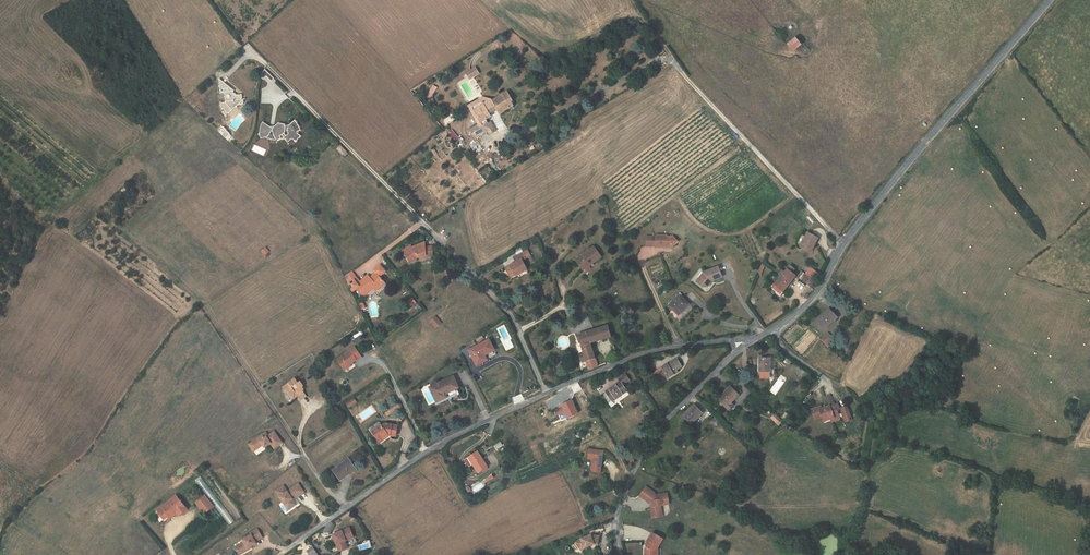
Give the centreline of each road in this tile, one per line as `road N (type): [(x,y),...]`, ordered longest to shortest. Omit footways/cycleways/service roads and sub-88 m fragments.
road 1 (unclassified): [(280,554),(452,436),(633,356),(751,339)]
road 2 (unclassified): [(751,339),(812,300),(851,232),(1049,0)]
road 3 (track): [(301,449),(195,295),(103,216)]
road 4 (unclassified): [(620,554),(615,516),(651,439),(751,339)]

